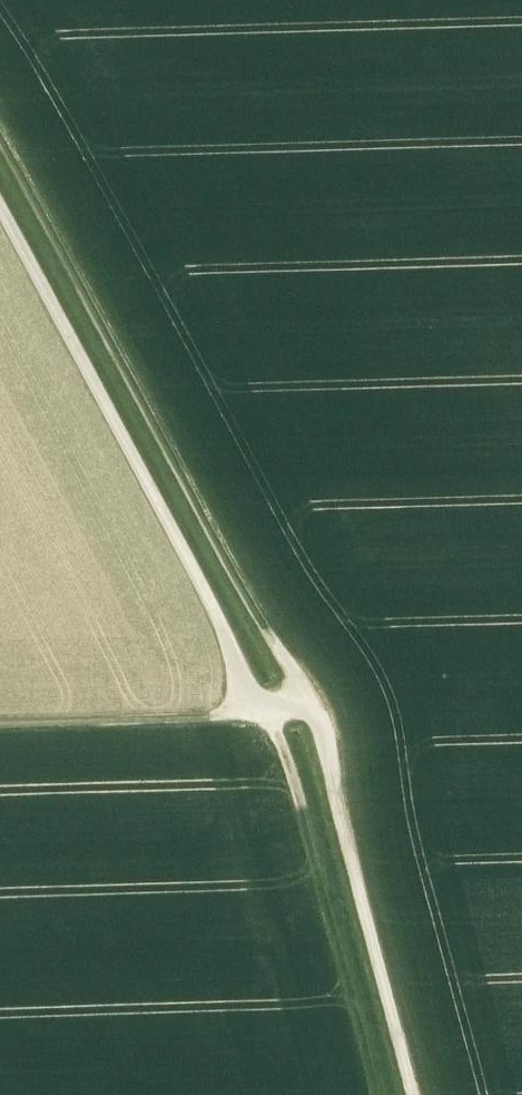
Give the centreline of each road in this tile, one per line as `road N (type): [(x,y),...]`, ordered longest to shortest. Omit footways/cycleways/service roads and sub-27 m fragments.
road 1 (track): [(312,703),(0,134)]
road 2 (track): [(0,205),(215,604),(265,717)]
road 3 (track): [(312,703),(414,1094)]
road 4 (track): [(265,717),(296,801),(374,1094)]
road 5 (track): [(0,729),(265,717)]

